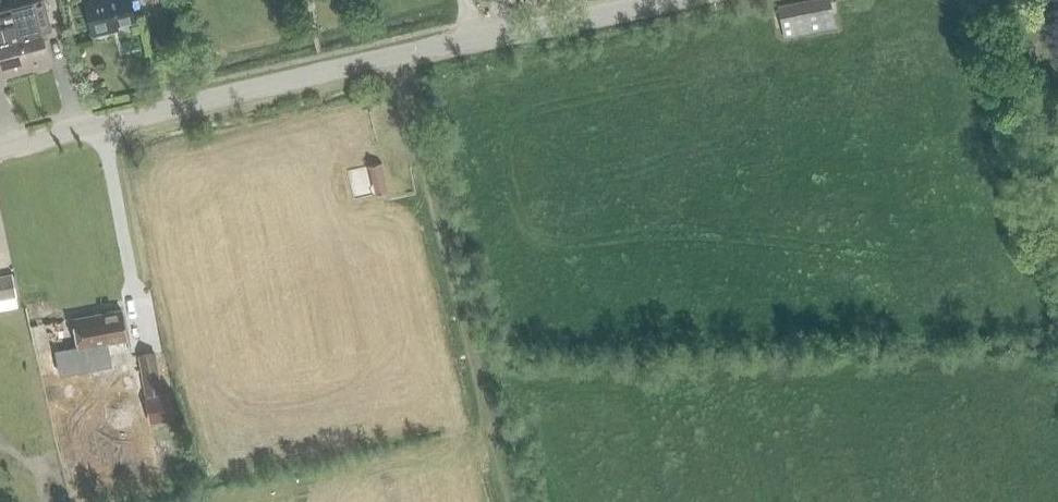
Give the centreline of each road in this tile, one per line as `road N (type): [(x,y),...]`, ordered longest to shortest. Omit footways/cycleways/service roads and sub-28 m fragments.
road 1 (tertiary): [(0,146),(664,0)]
road 2 (track): [(391,56),(511,501)]

